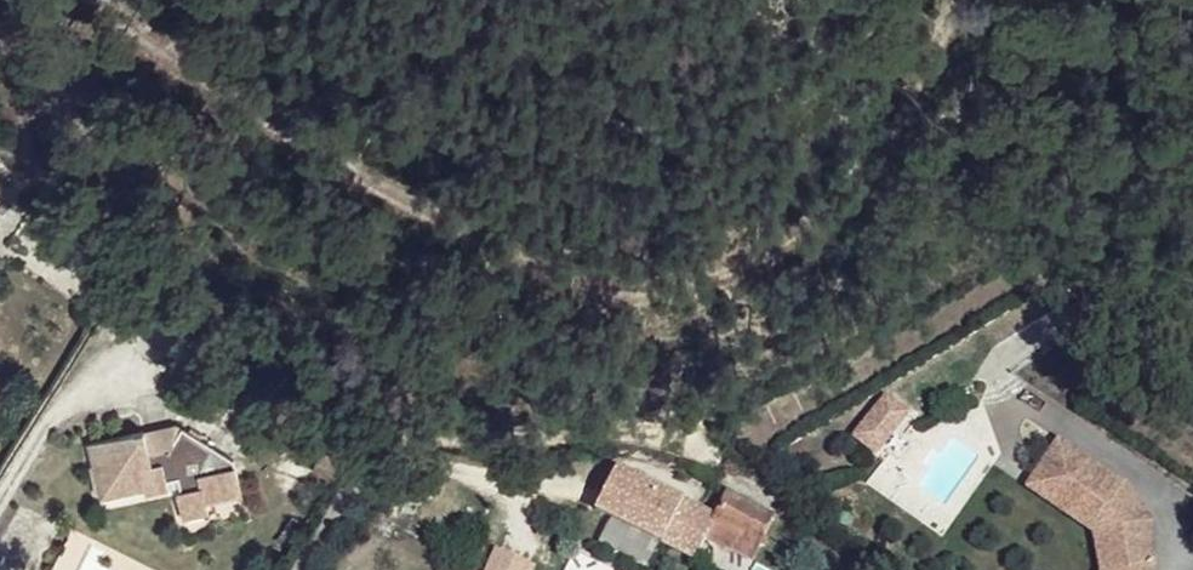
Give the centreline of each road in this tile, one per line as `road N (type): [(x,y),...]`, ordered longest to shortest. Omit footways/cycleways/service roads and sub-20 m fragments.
road 1 (track): [(127,0),(330,163),(591,283),(701,261),(826,198),(1005,0)]
road 2 (track): [(369,456),(295,569)]

